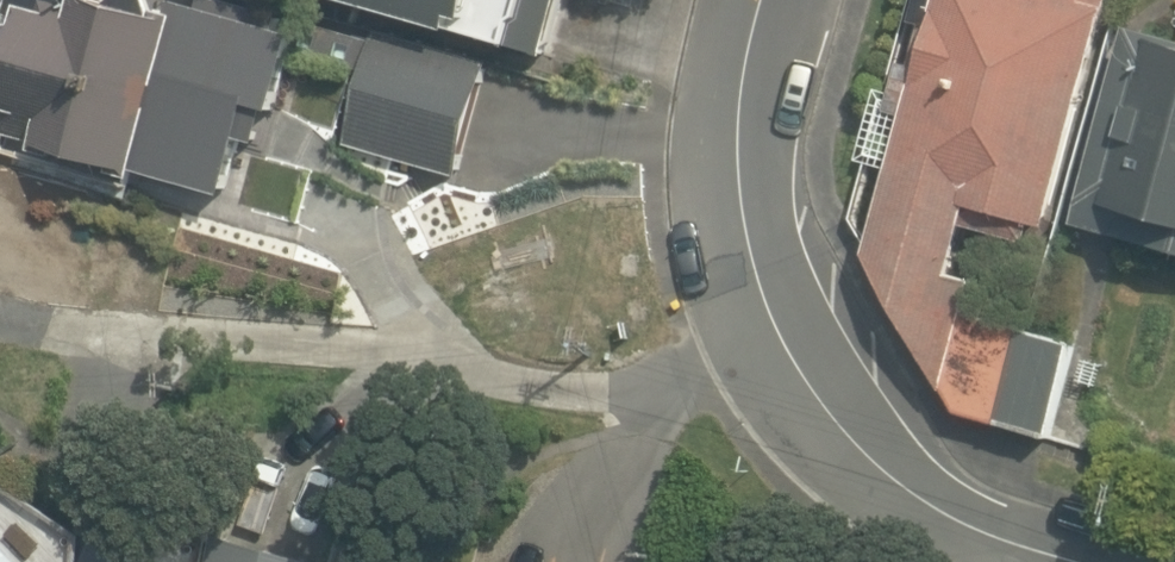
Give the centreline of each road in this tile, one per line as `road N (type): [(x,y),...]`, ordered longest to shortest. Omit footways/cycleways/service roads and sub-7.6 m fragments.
road 1 (residential): [(1043,546),(950,514),(841,420),(774,338),(738,185),(737,131),(759,0)]

